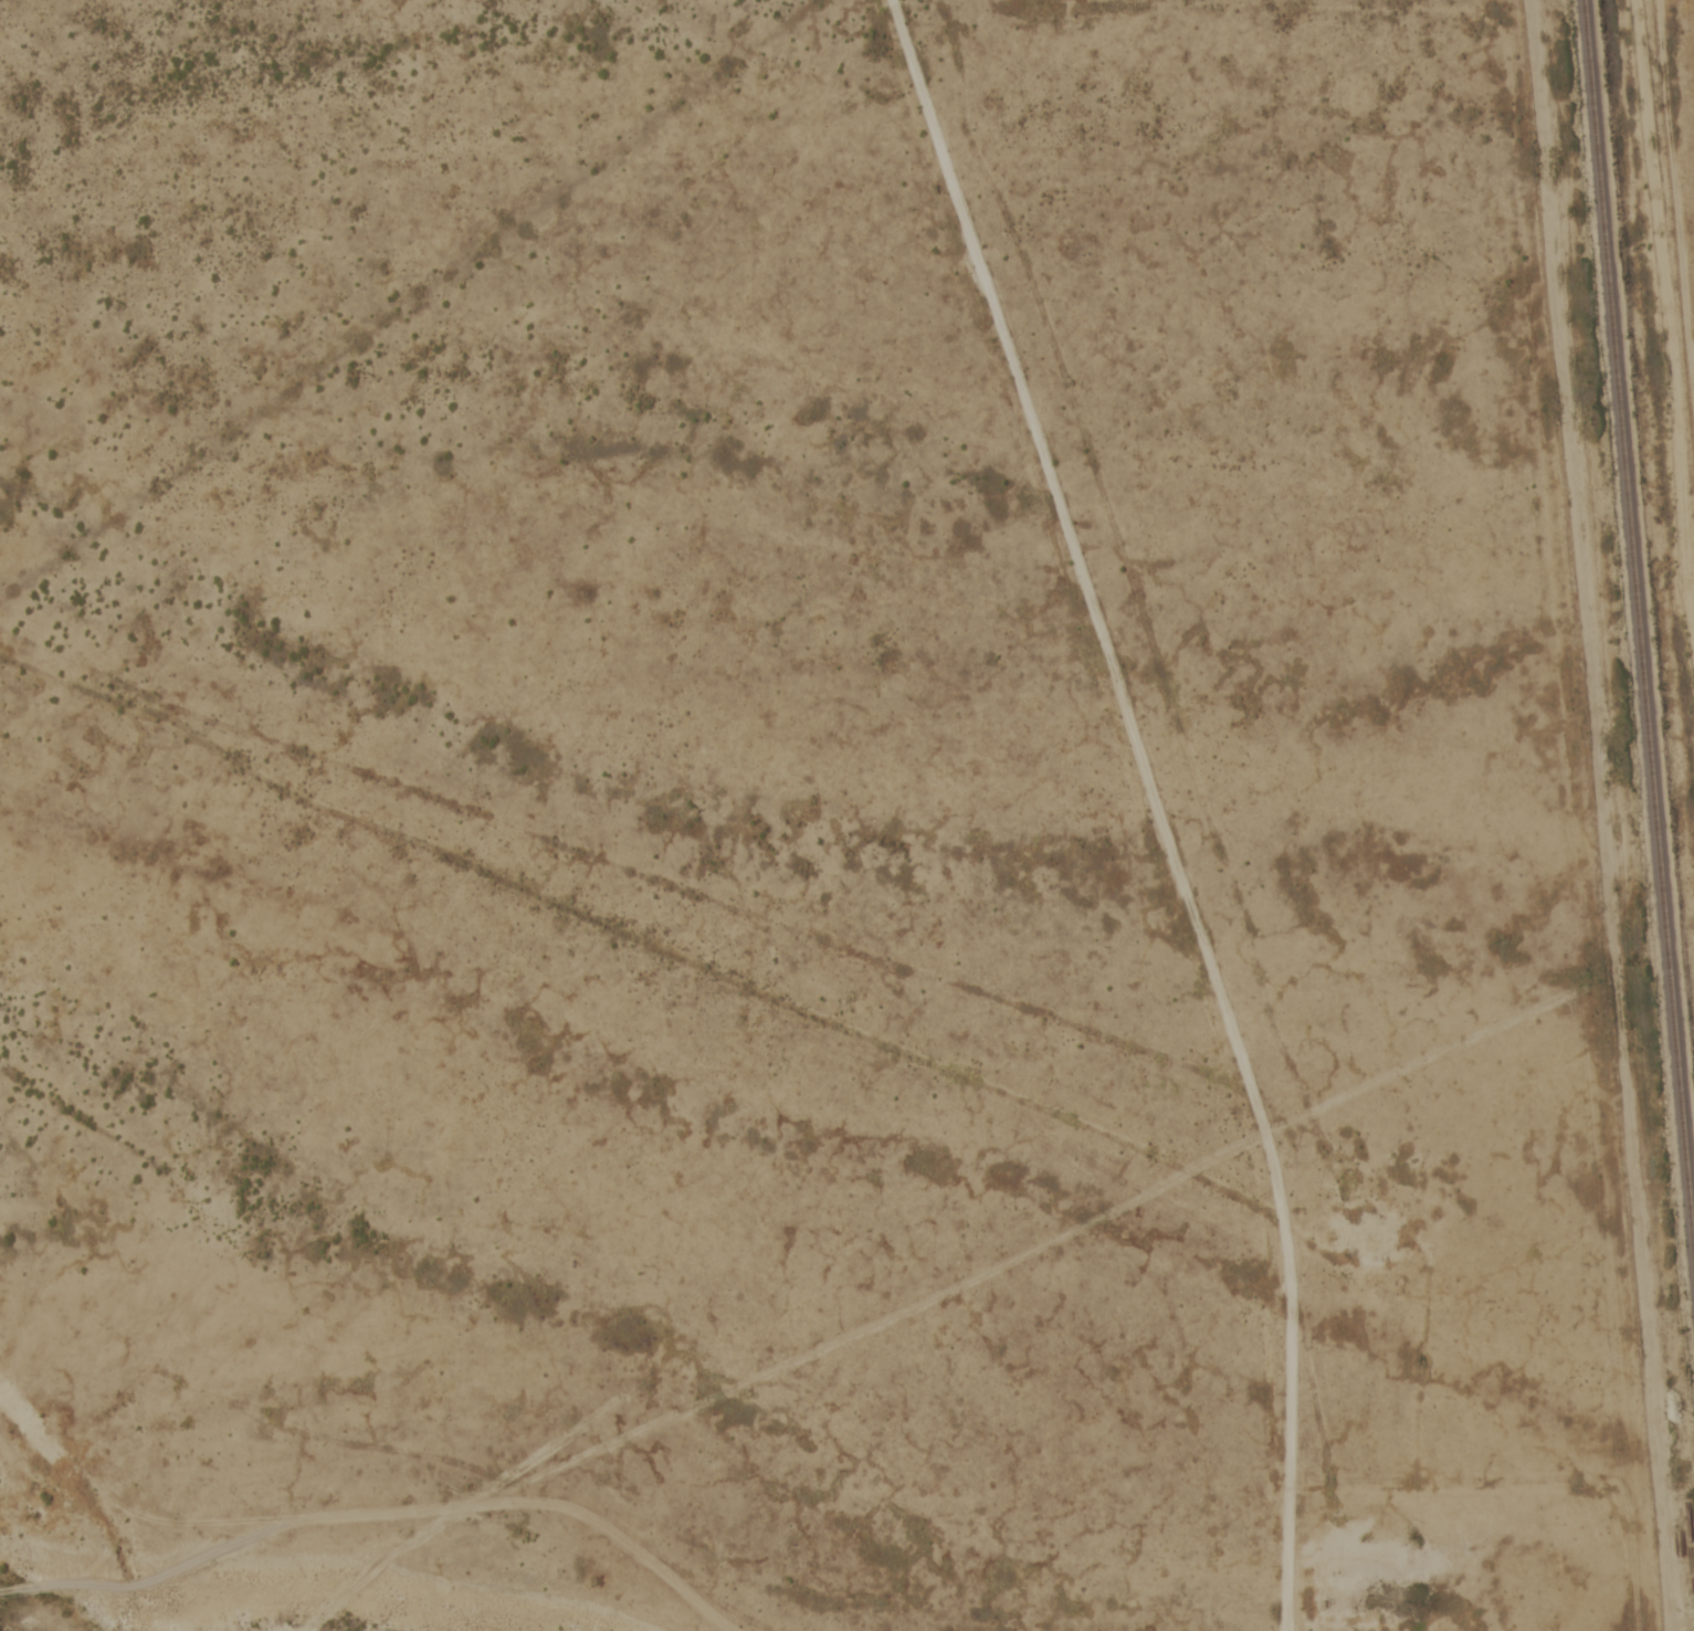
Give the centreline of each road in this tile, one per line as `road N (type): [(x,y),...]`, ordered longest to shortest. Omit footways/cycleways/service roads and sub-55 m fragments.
road 1 (residential): [(890,0),(1246,1064),(1276,1178),(1297,1277),(1291,1630)]

